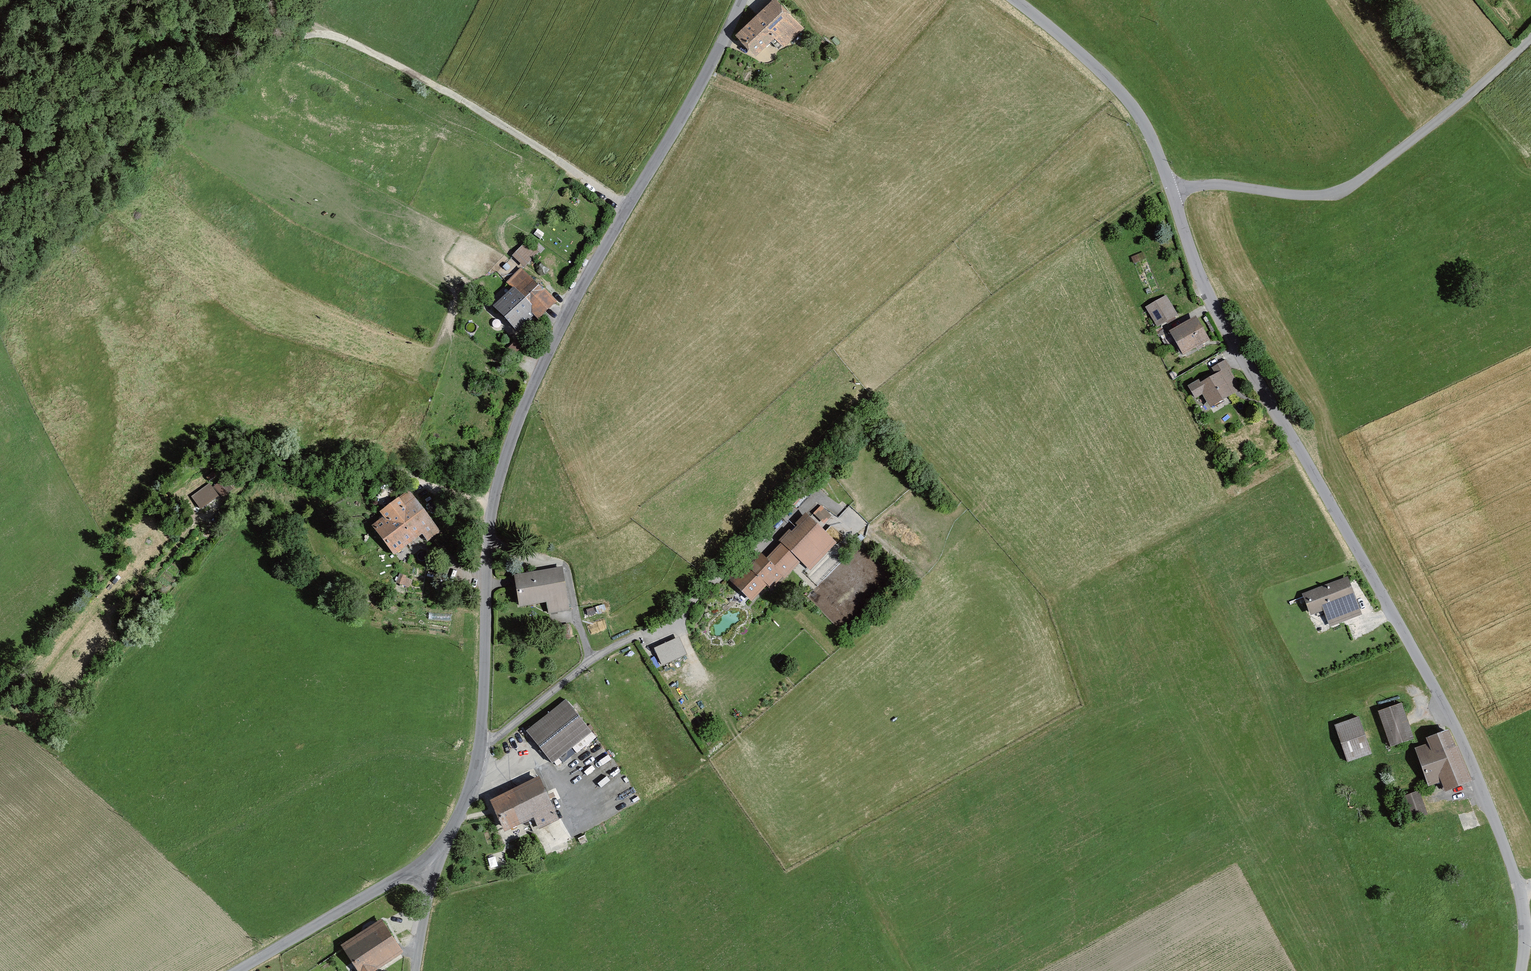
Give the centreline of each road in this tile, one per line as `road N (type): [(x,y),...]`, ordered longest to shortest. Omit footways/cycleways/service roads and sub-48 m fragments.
road 1 (unclassified): [(425,863),(446,839),(476,769),(486,566),(496,491),(520,415),(742,0)]
road 2 (residential): [(1172,192),(1206,293),(1450,714),(1519,891),(1521,970)]
road 3 (unclassified): [(1172,192),(1220,185),(1332,196),(1456,107),(1530,39)]
road 4 (track): [(0,289),(257,60),(311,35)]
road 5 (track): [(330,34),(282,17),(0,158)]
road 6 (track): [(628,210),(453,96),(330,34),(311,35)]
road 7 (residential): [(1017,0),(1131,103),(1172,192)]
road 8 (unclassified): [(239,970),(425,863)]

